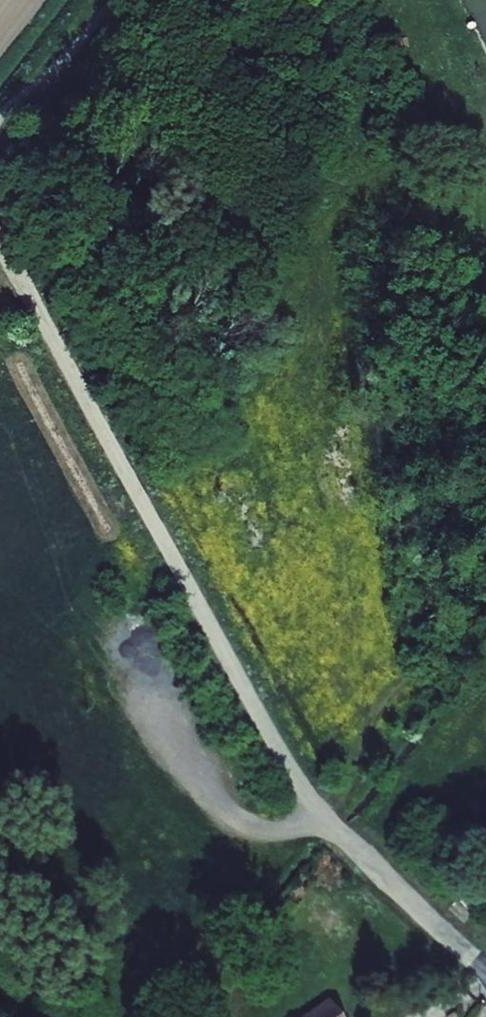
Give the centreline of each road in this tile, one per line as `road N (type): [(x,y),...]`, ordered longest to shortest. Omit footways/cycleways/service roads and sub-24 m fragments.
road 1 (track): [(0,240),(286,764),(339,830),(485,967)]
road 2 (track): [(132,599),(126,652),(135,705),(177,773),(244,819),(339,830)]
road 3 (track): [(0,126),(113,0)]

